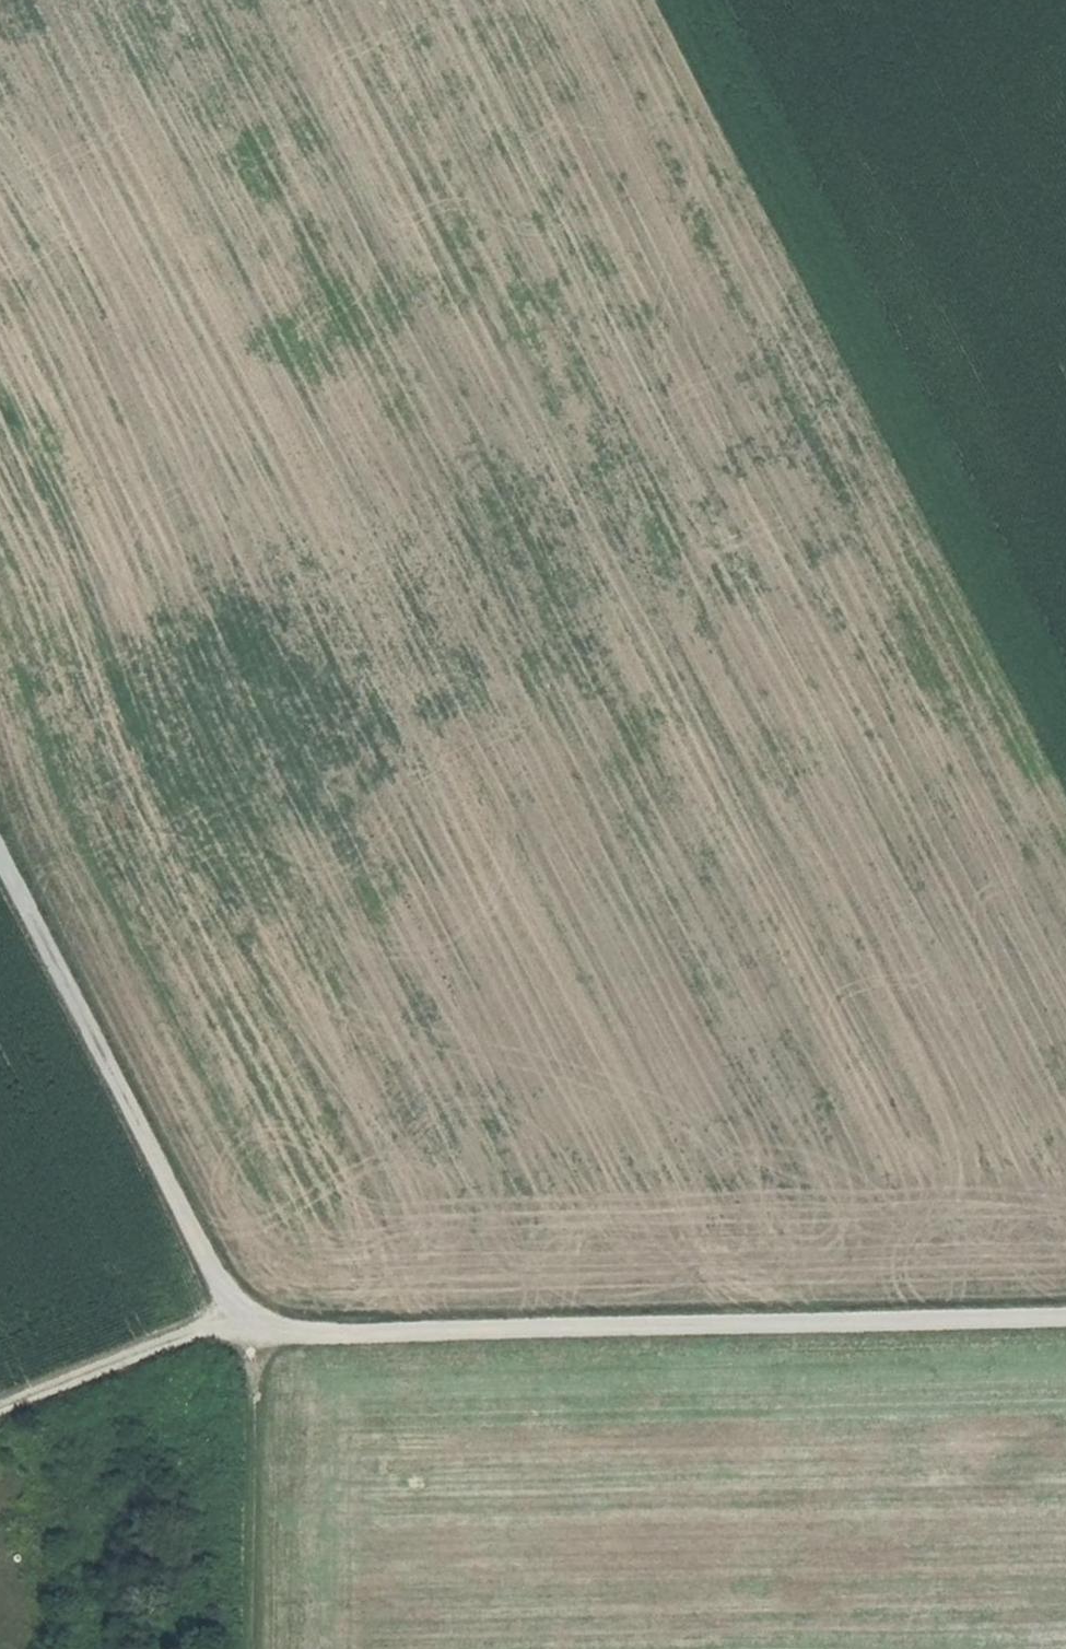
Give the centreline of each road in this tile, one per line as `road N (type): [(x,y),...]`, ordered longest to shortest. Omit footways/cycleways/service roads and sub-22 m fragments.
road 1 (unclassified): [(0,859),(221,1285),(259,1322),(332,1335),(1065,1318)]
road 2 (track): [(0,1413),(240,1312),(255,1372),(248,1648)]

